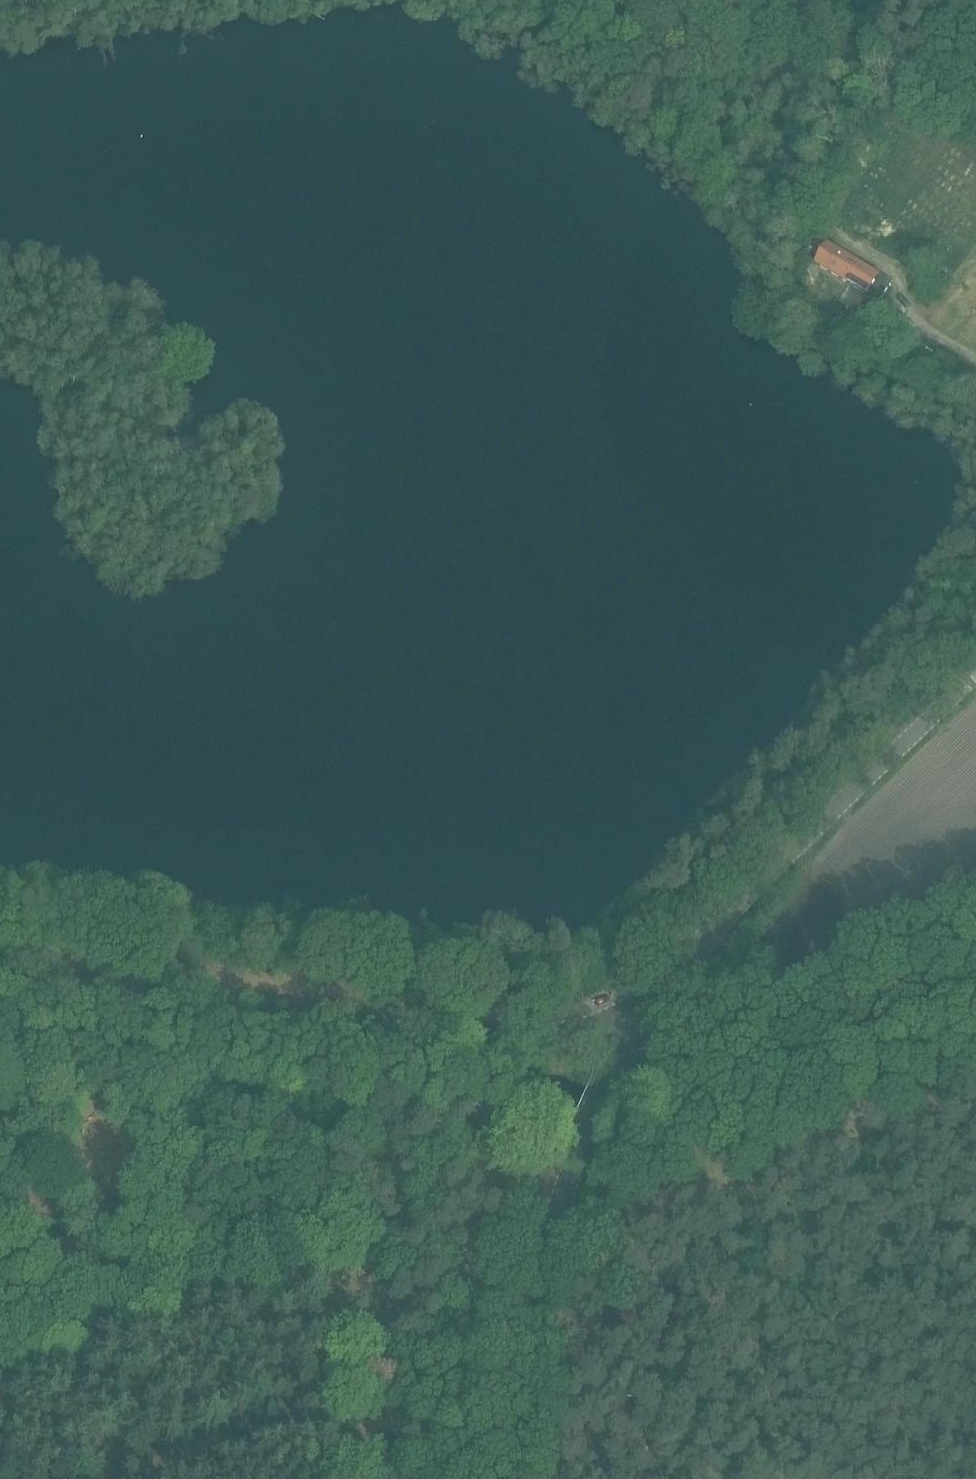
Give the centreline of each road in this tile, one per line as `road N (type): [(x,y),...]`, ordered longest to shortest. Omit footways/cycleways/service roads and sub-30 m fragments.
road 1 (unclassified): [(631,1032),(531,1034),(0,979)]
road 2 (tertiary): [(631,1032),(686,958),(975,672)]
road 3 (tertiary): [(501,1478),(534,1259),(631,1032)]
road 4 (track): [(975,965),(740,1031)]

